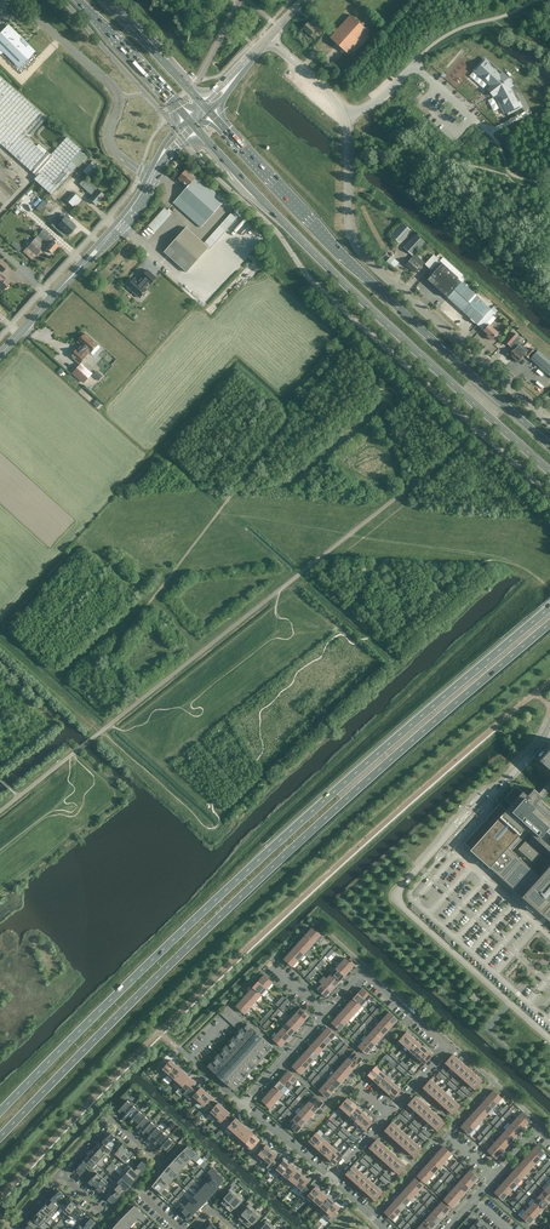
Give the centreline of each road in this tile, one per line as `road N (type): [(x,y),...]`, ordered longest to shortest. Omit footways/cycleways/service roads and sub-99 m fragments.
road 1 (trunk): [(0,1138),(216,921),(549,624)]
road 2 (trunk): [(549,606),(207,908),(0,1111)]
road 3 (trunk): [(195,127),(322,262),(549,471)]
road 4 (trunk): [(549,445),(337,250),(210,112)]
road 5 (unclassified): [(549,423),(359,253),(348,221),(344,116)]
road 6 (residential): [(244,1104),(361,977),(444,1046),(388,1115)]
road 7 (residential): [(153,176),(113,148),(115,89),(15,0)]
road 8 (tertiary): [(0,355),(120,225),(153,176)]
road 9 (trunk): [(77,0),(187,118)]
road 10 (trunk): [(202,103),(105,0)]
road 11 (residential): [(549,1139),(531,1138),(447,1228)]
road 12 (residential): [(61,1174),(109,1122),(156,1159)]

